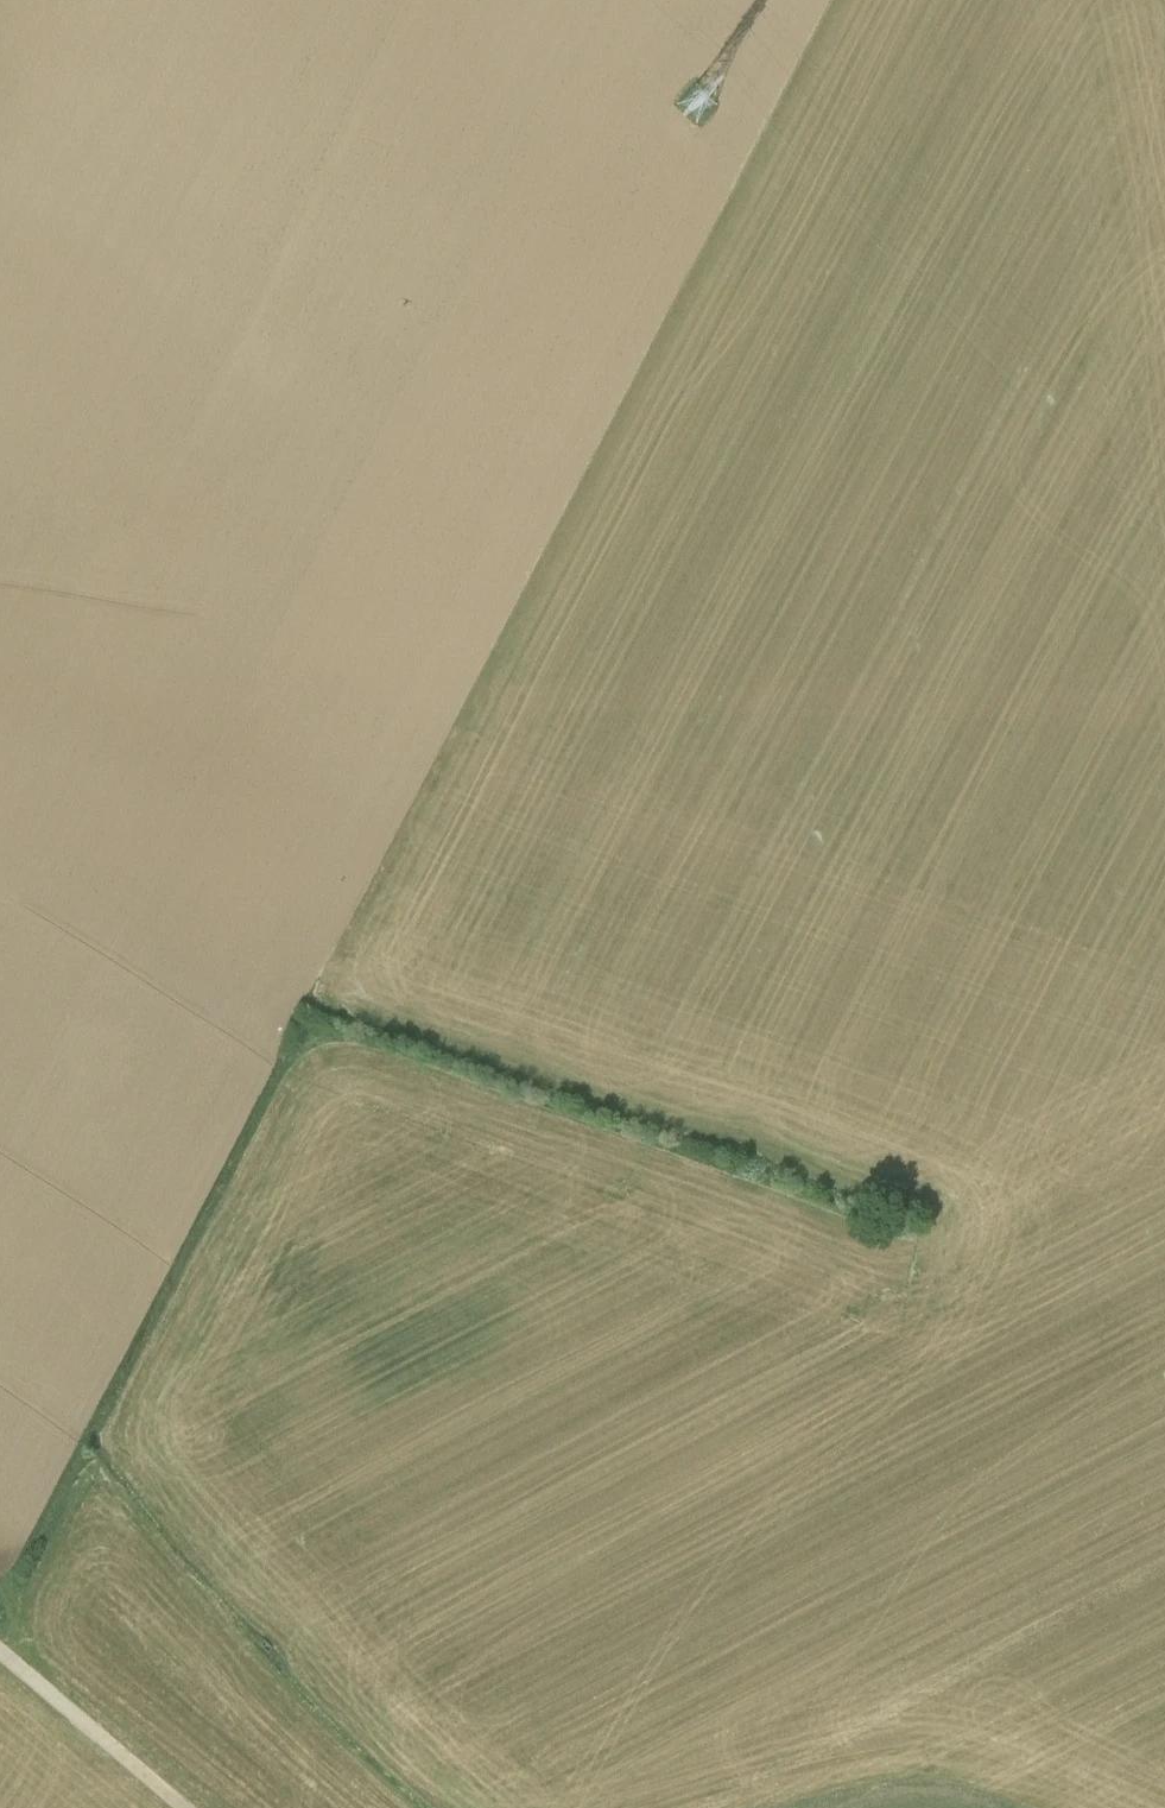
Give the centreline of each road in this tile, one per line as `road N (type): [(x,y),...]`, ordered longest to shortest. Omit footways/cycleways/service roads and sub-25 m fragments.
road 1 (unclassified): [(180,1807),(0,1653)]

